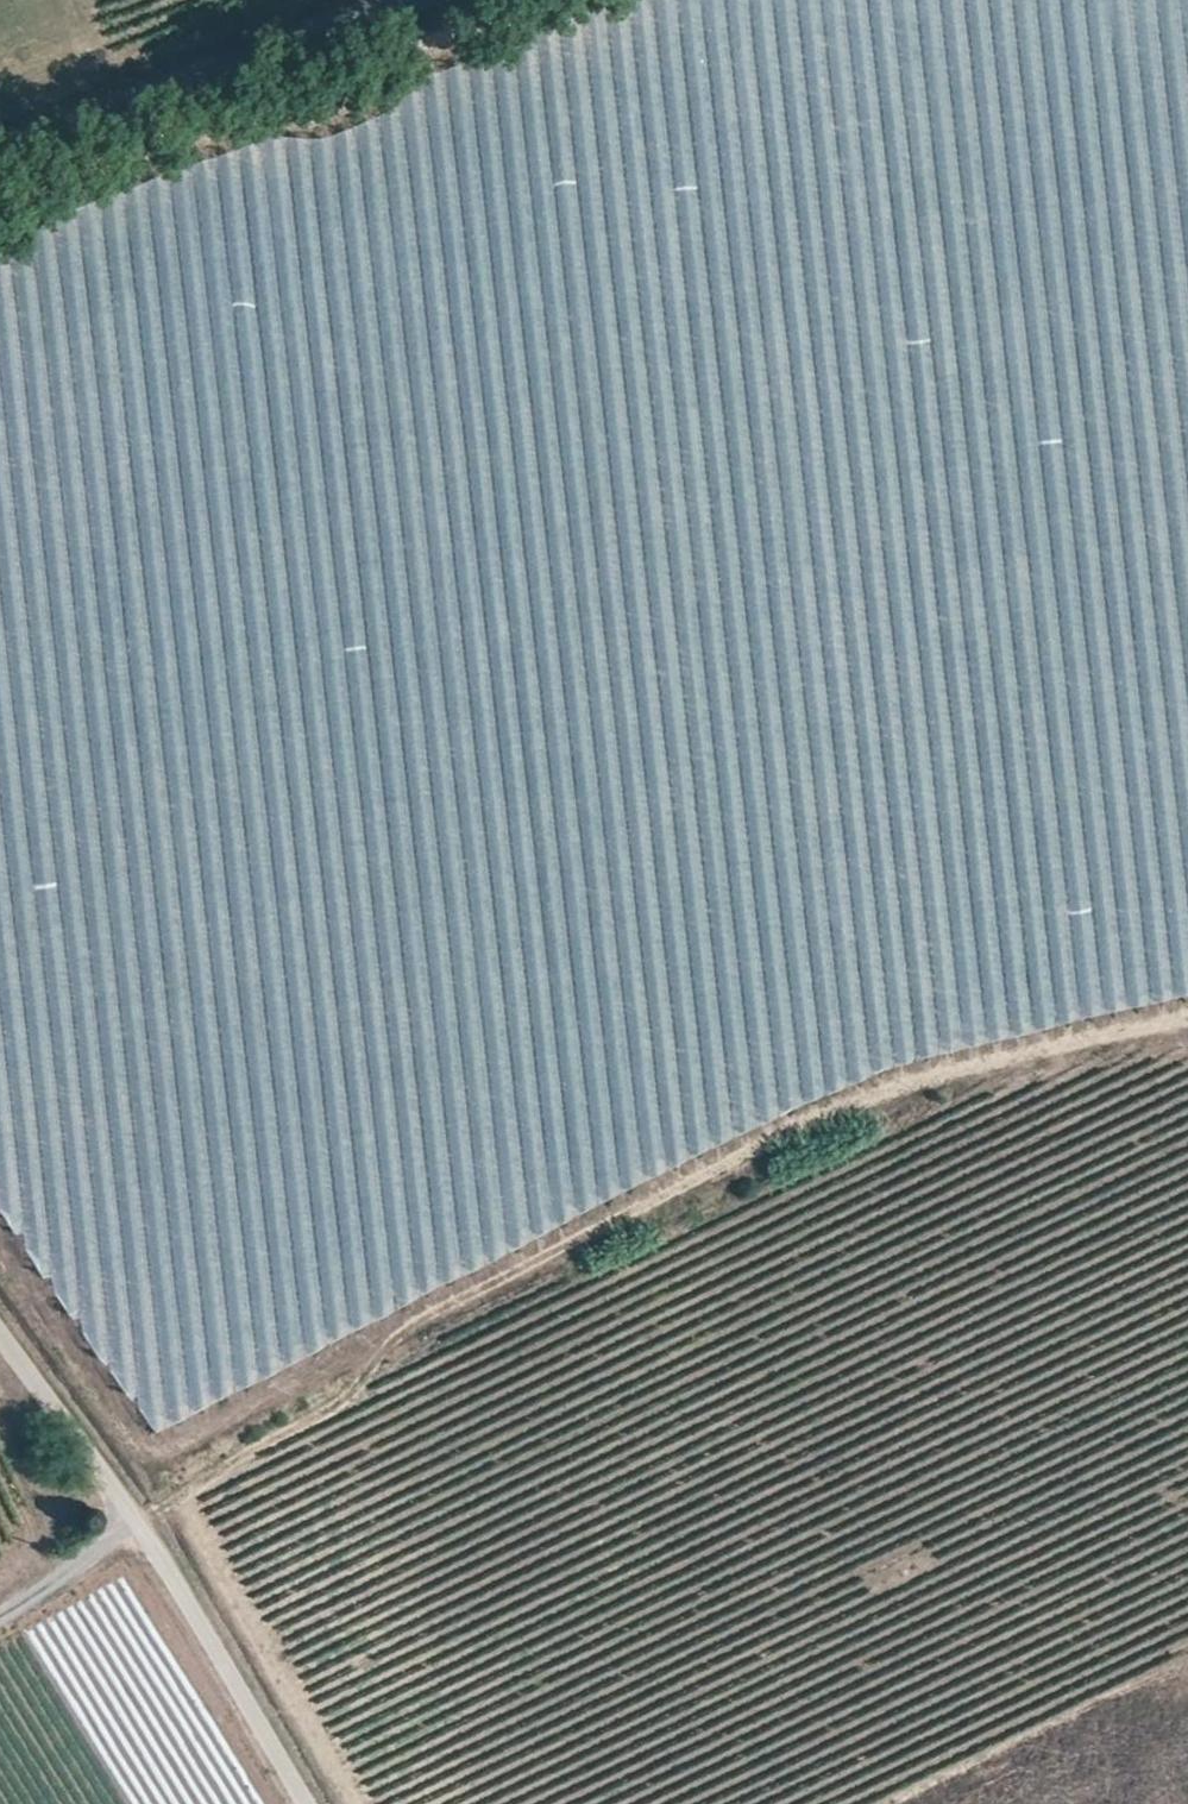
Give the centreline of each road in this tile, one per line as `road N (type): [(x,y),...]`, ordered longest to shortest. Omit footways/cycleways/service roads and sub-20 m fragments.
road 1 (unclassified): [(303,1803),(137,1529),(0,1324)]
road 2 (tertiary): [(499,0),(0,164)]
road 3 (track): [(0,1608),(137,1529)]

